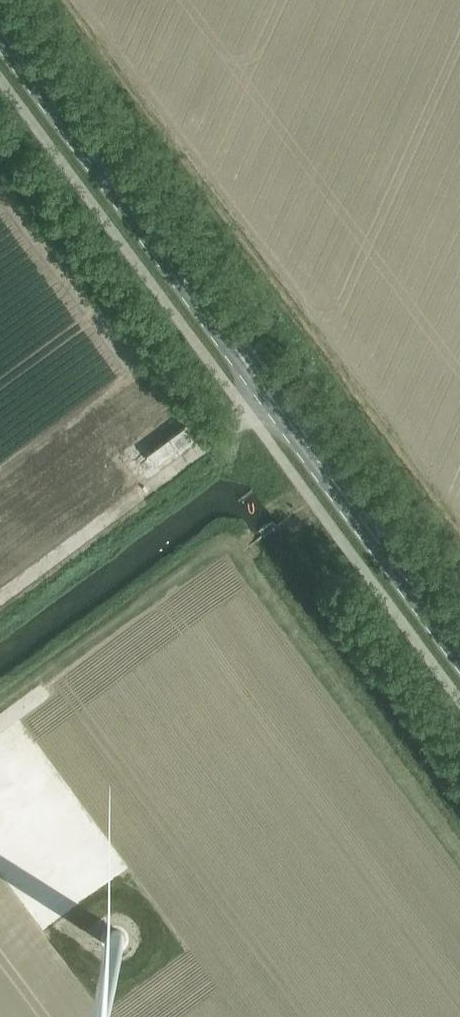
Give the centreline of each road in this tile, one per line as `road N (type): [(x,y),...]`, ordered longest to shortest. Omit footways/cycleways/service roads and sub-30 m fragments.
road 1 (secondary): [(459,653),(0,41)]
road 2 (track): [(269,400),(0,598)]

